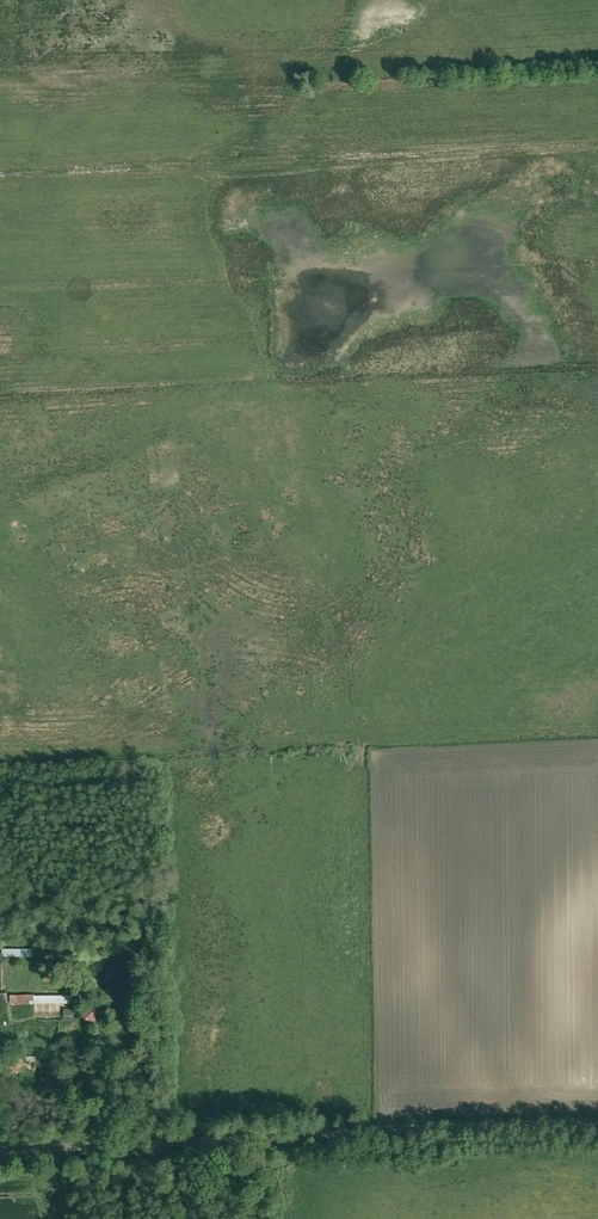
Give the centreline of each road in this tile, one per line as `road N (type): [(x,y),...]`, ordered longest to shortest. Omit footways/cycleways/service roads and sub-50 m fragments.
road 1 (unclassified): [(597,1123),(0,1153)]

